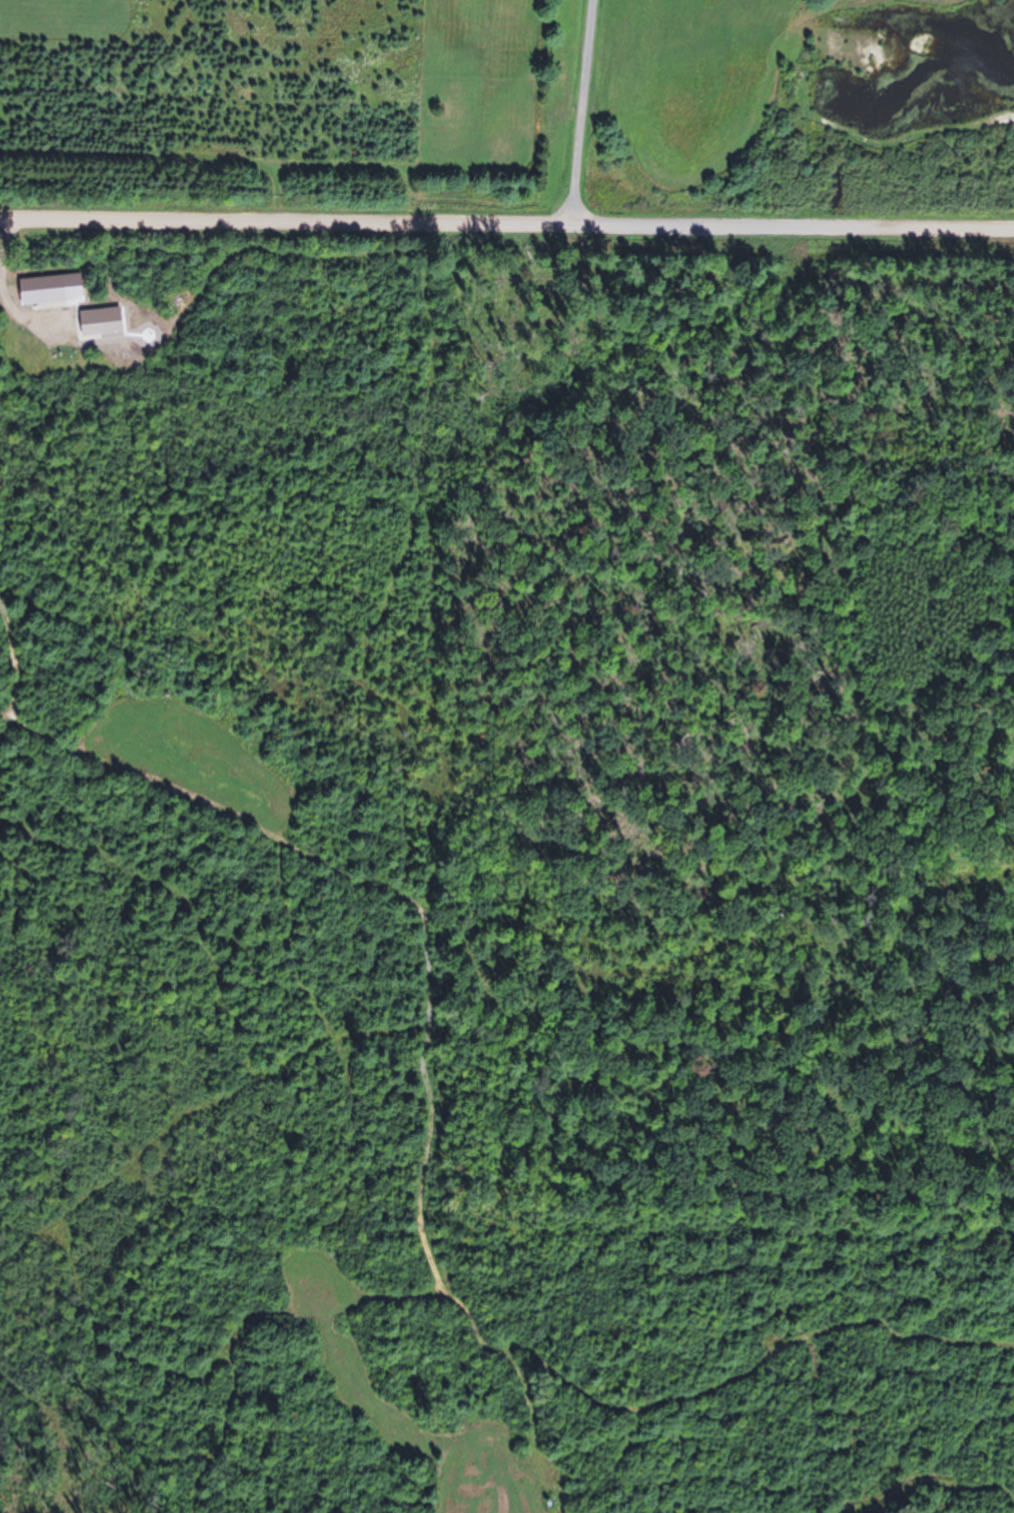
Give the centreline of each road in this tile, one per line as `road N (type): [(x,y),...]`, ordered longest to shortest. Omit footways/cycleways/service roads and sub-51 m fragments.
road 1 (residential): [(1013,232),(0,227)]

